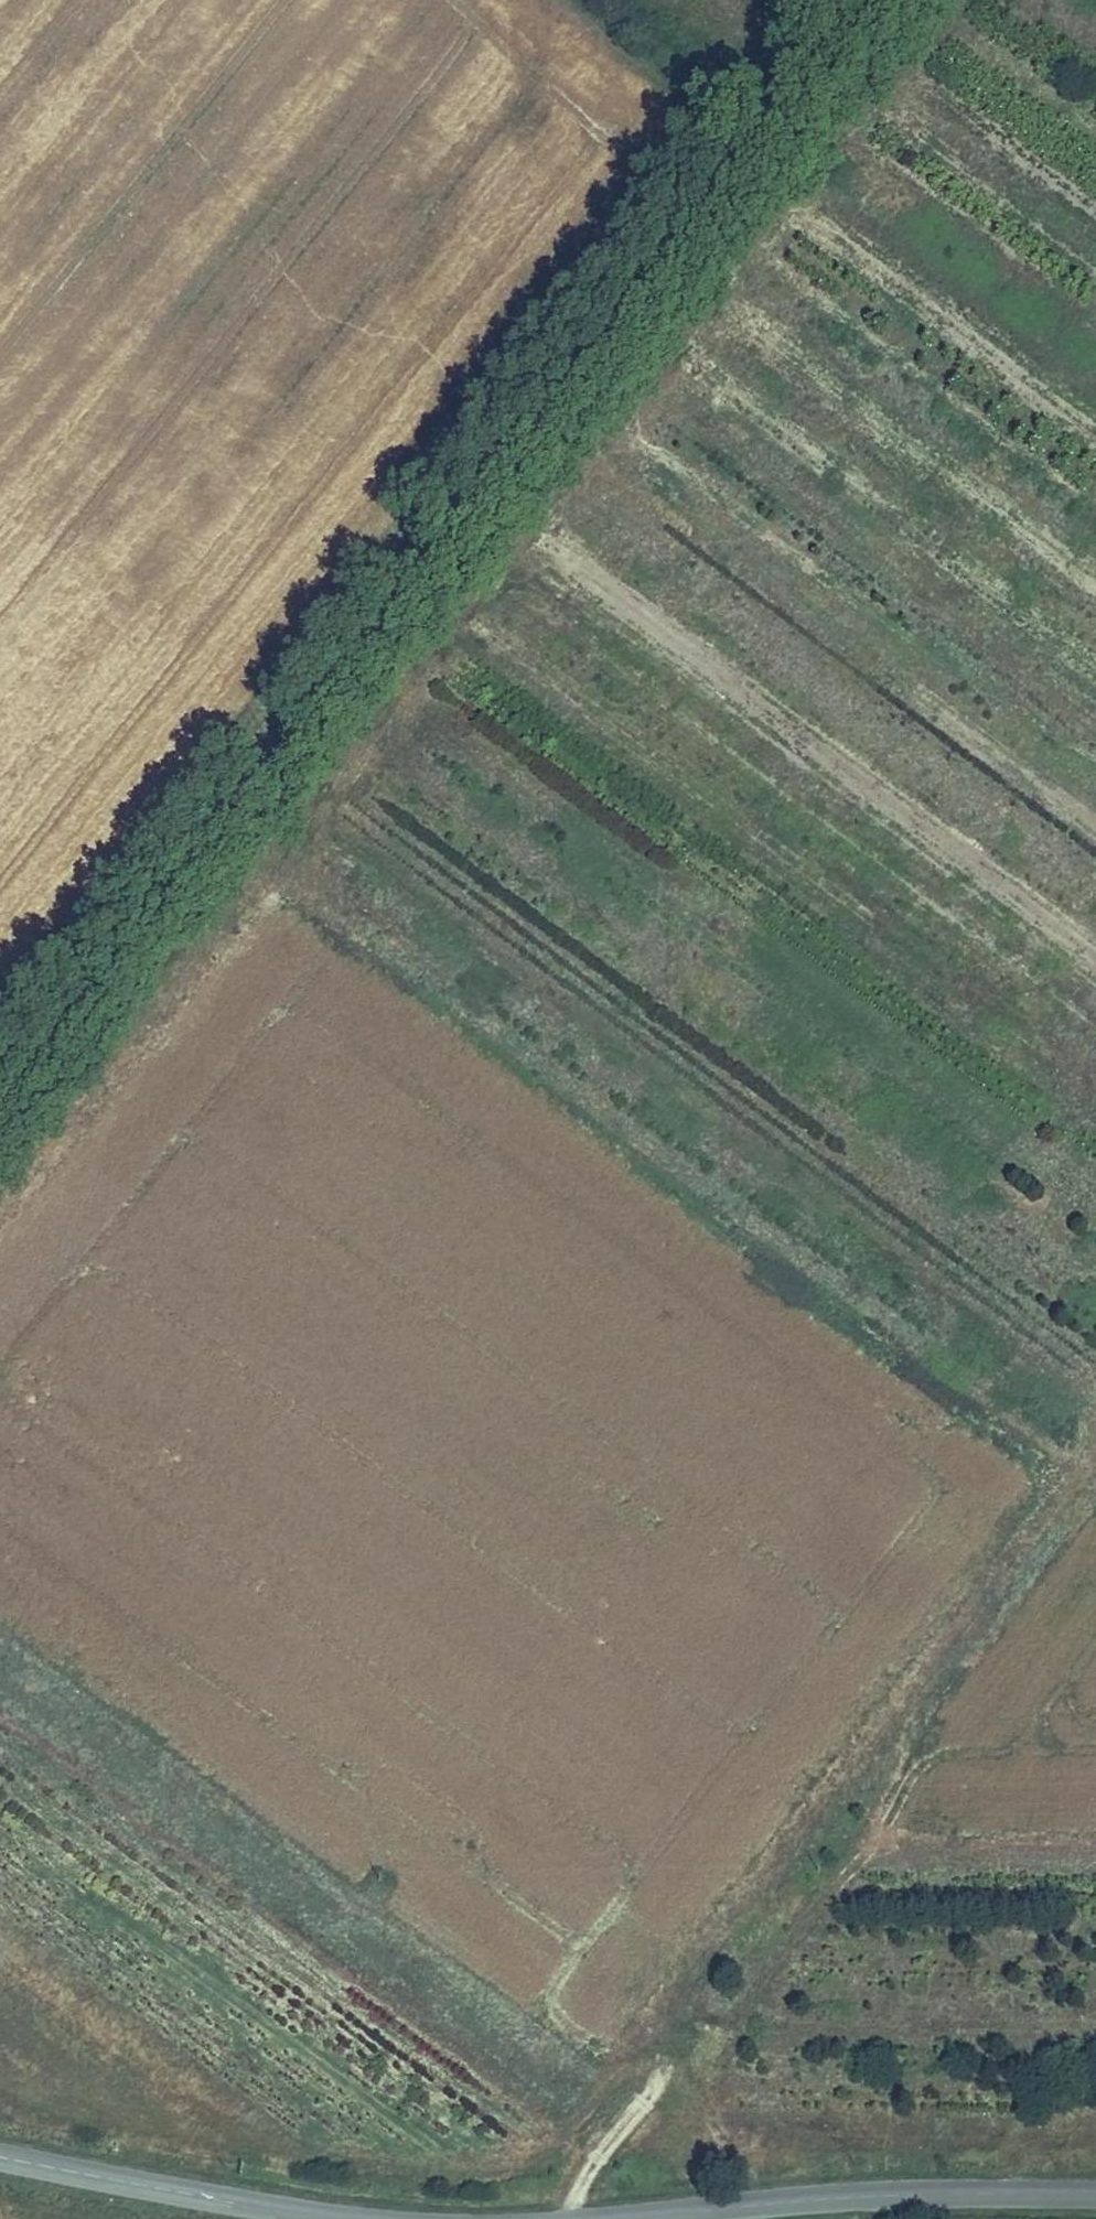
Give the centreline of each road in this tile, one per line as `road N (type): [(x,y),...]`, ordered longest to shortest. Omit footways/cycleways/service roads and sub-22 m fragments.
road 1 (secondary): [(0,1109),(866,0)]
road 2 (tertiary): [(644,2218),(986,2182),(1095,2188)]
road 3 (tertiary): [(0,2158),(346,2218)]

